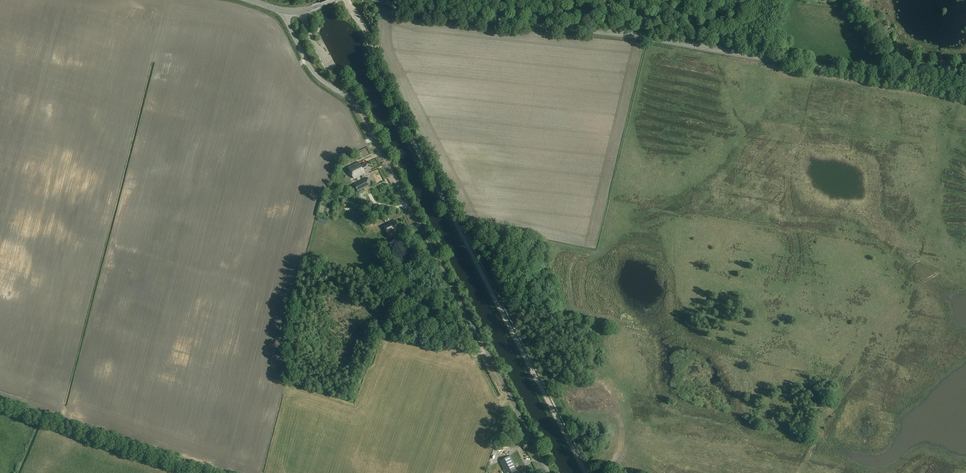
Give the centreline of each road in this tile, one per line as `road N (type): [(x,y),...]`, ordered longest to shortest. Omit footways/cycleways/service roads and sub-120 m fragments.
road 1 (tertiary): [(382,0),(416,12),(653,38),(965,94)]
road 2 (unclassified): [(547,472),(359,109),(312,70),(283,12)]
road 3 (track): [(586,472),(346,0)]

